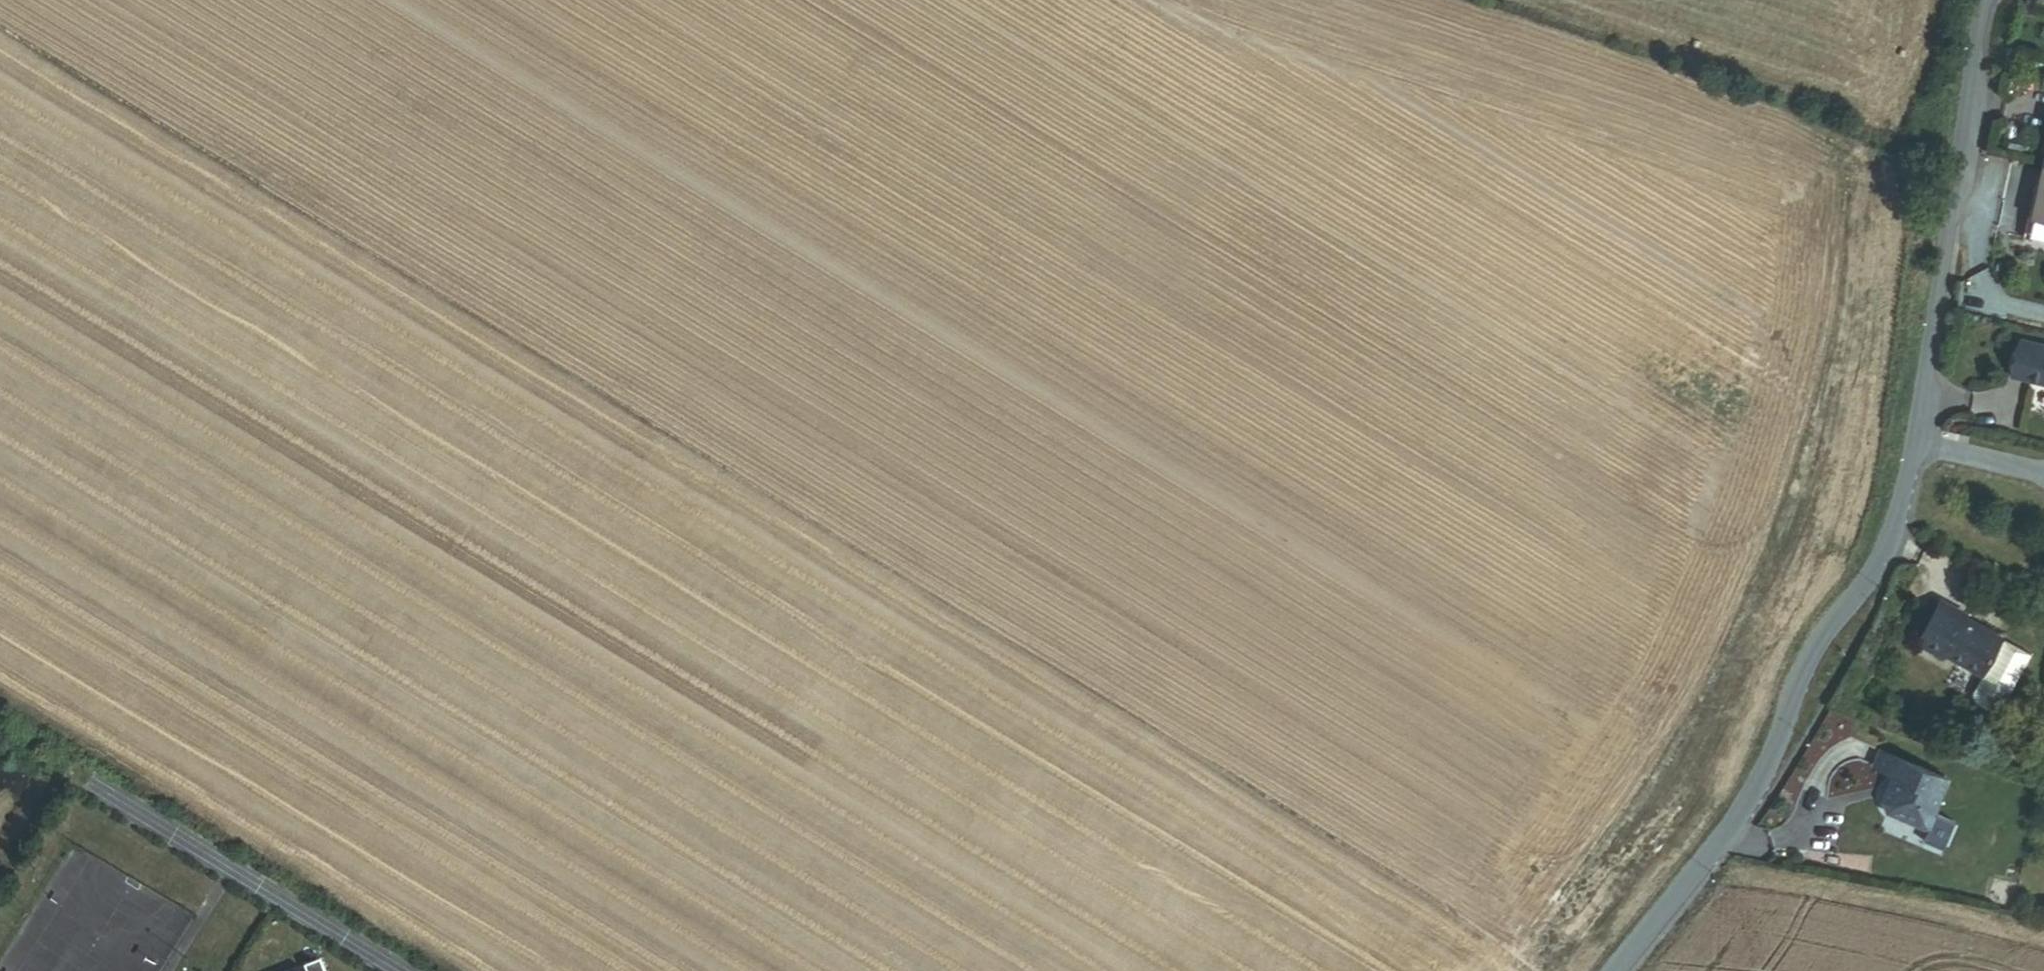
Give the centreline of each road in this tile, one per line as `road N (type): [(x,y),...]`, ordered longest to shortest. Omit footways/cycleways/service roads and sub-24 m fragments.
road 1 (residential): [(1713,848),(1775,745),(1829,626),(1888,540),(1920,442),(1959,149),(1998,0)]
road 2 (unclassified): [(1613,970),(1713,848)]

